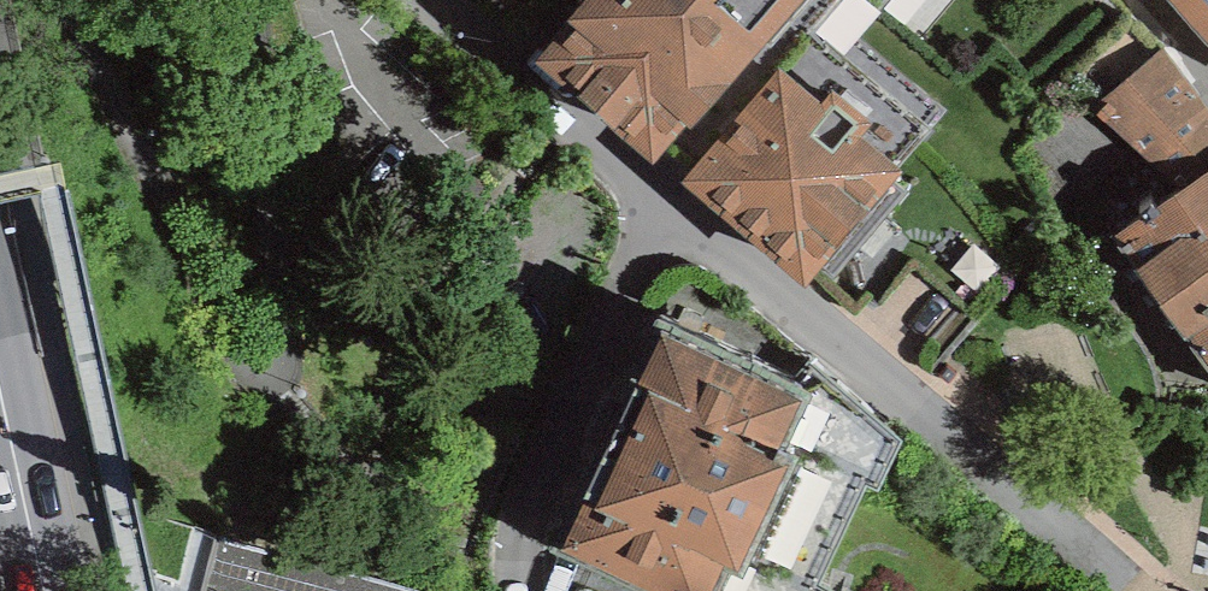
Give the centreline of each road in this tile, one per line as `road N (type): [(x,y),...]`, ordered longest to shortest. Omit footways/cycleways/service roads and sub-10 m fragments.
road 1 (residential): [(678,195),(1107,590)]
road 2 (residential): [(678,195),(509,556),(512,590)]
road 3 (residential): [(436,0),(596,120),(678,195)]
road 4 (primary): [(0,357),(48,590)]

